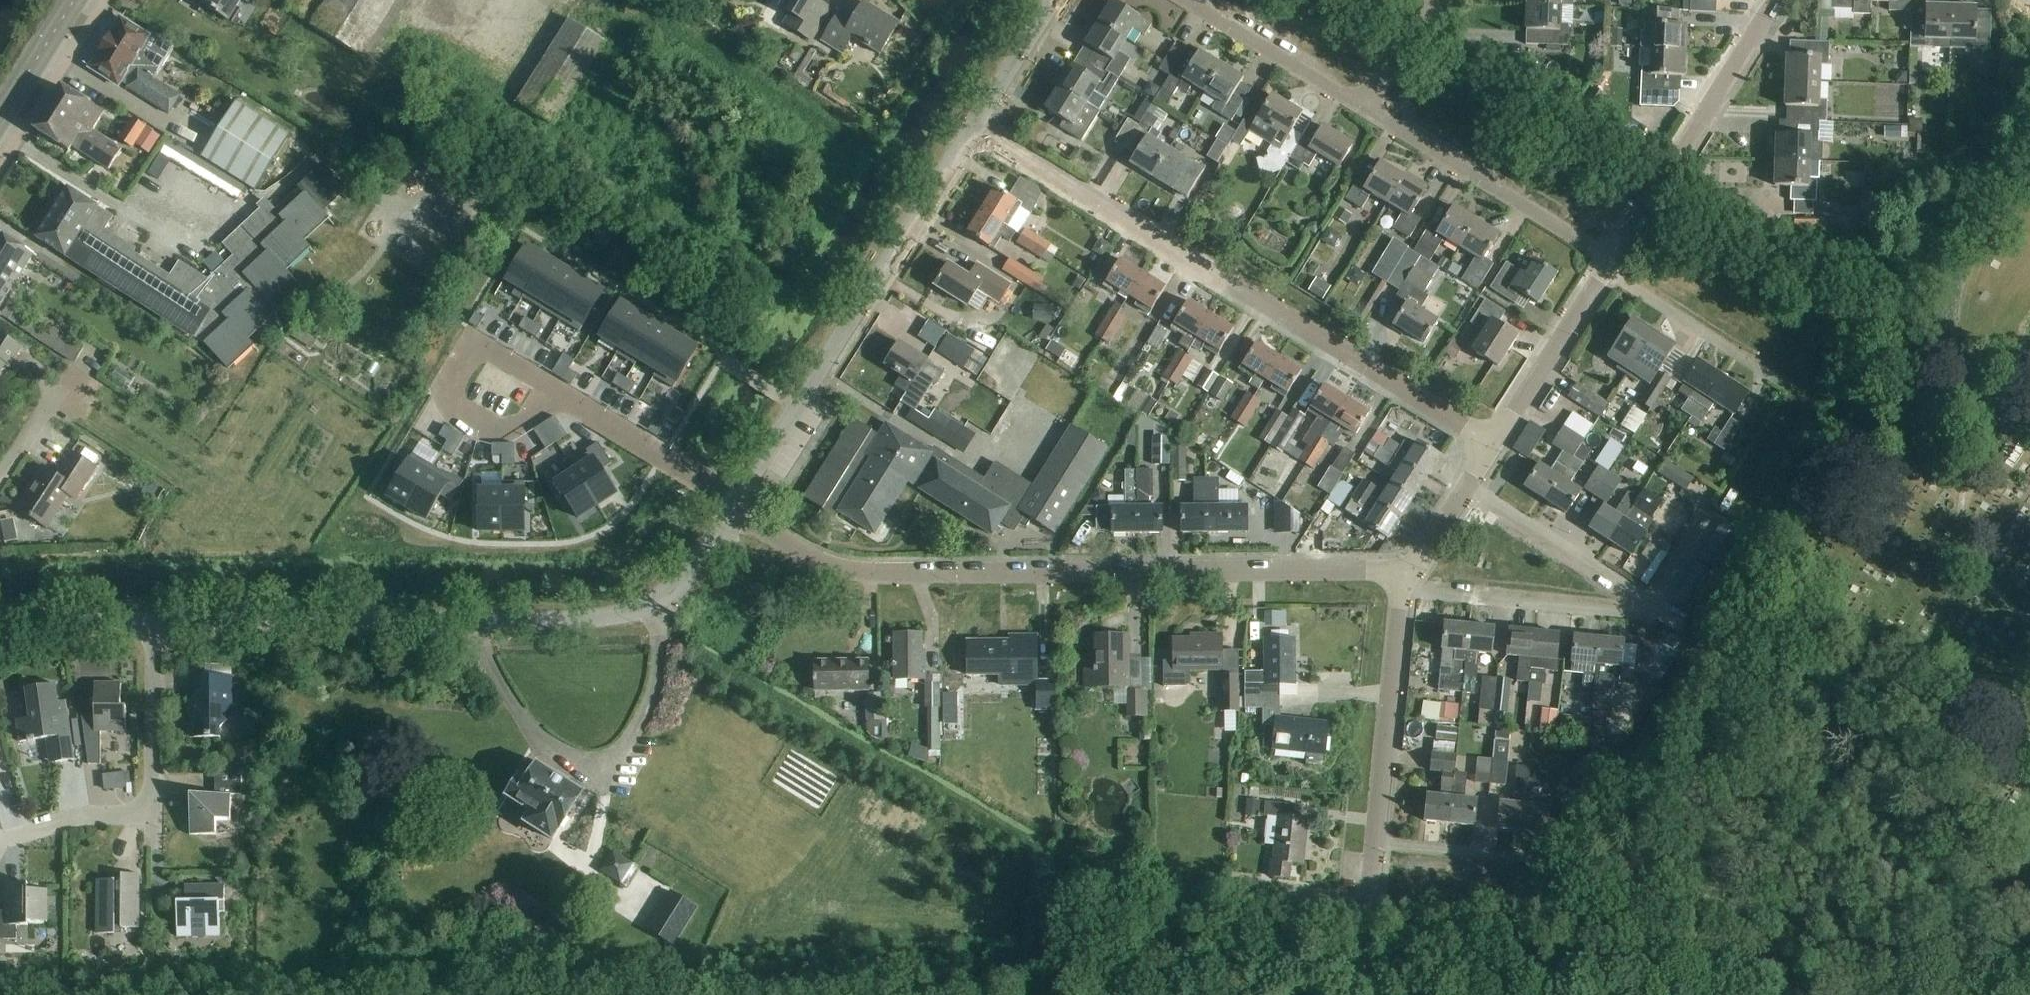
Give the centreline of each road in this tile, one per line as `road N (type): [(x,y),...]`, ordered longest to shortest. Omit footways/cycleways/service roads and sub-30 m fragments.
road 1 (residential): [(1409,570),(867,572),(805,553),(738,505)]
road 2 (unclassified): [(150,622),(600,620),(659,601),(738,505)]
road 3 (residential): [(1491,440),(975,123)]
road 4 (track): [(1546,994),(2029,987)]
road 5 (residential): [(1465,483),(1654,599),(1629,615),(1401,590)]
road 6 (unclassified): [(738,505),(975,123)]
road 7 (residential): [(1656,192),(1406,37)]
road 8 (residential): [(1611,256),(1361,105)]
road 9 (residential): [(1375,846),(1401,590)]
road 10 (residential): [(1861,323),(1656,192)]
road 11 (residential): [(560,395),(490,351),(468,359),(453,383),(456,407),(492,429),(527,422)]
road 12 (residential): [(1656,192),(1776,0)]
road 13 (residential): [(1491,440),(1611,256)]
road 14 (residential): [(738,505),(560,395)]
road 15 (residential): [(1361,105),(1192,0)]
road 16 (residential): [(153,817),(150,622)]
road 17 (residential): [(0,845),(70,818),(153,817)]
road 18 (unclassified): [(0,623),(150,622)]
road 19 (residential): [(87,356),(0,477)]
road 20 (unclassified): [(975,123),(1051,0)]
road 21 (primary): [(0,118),(75,0)]
road 22 (residential): [(1375,846),(1509,854)]

